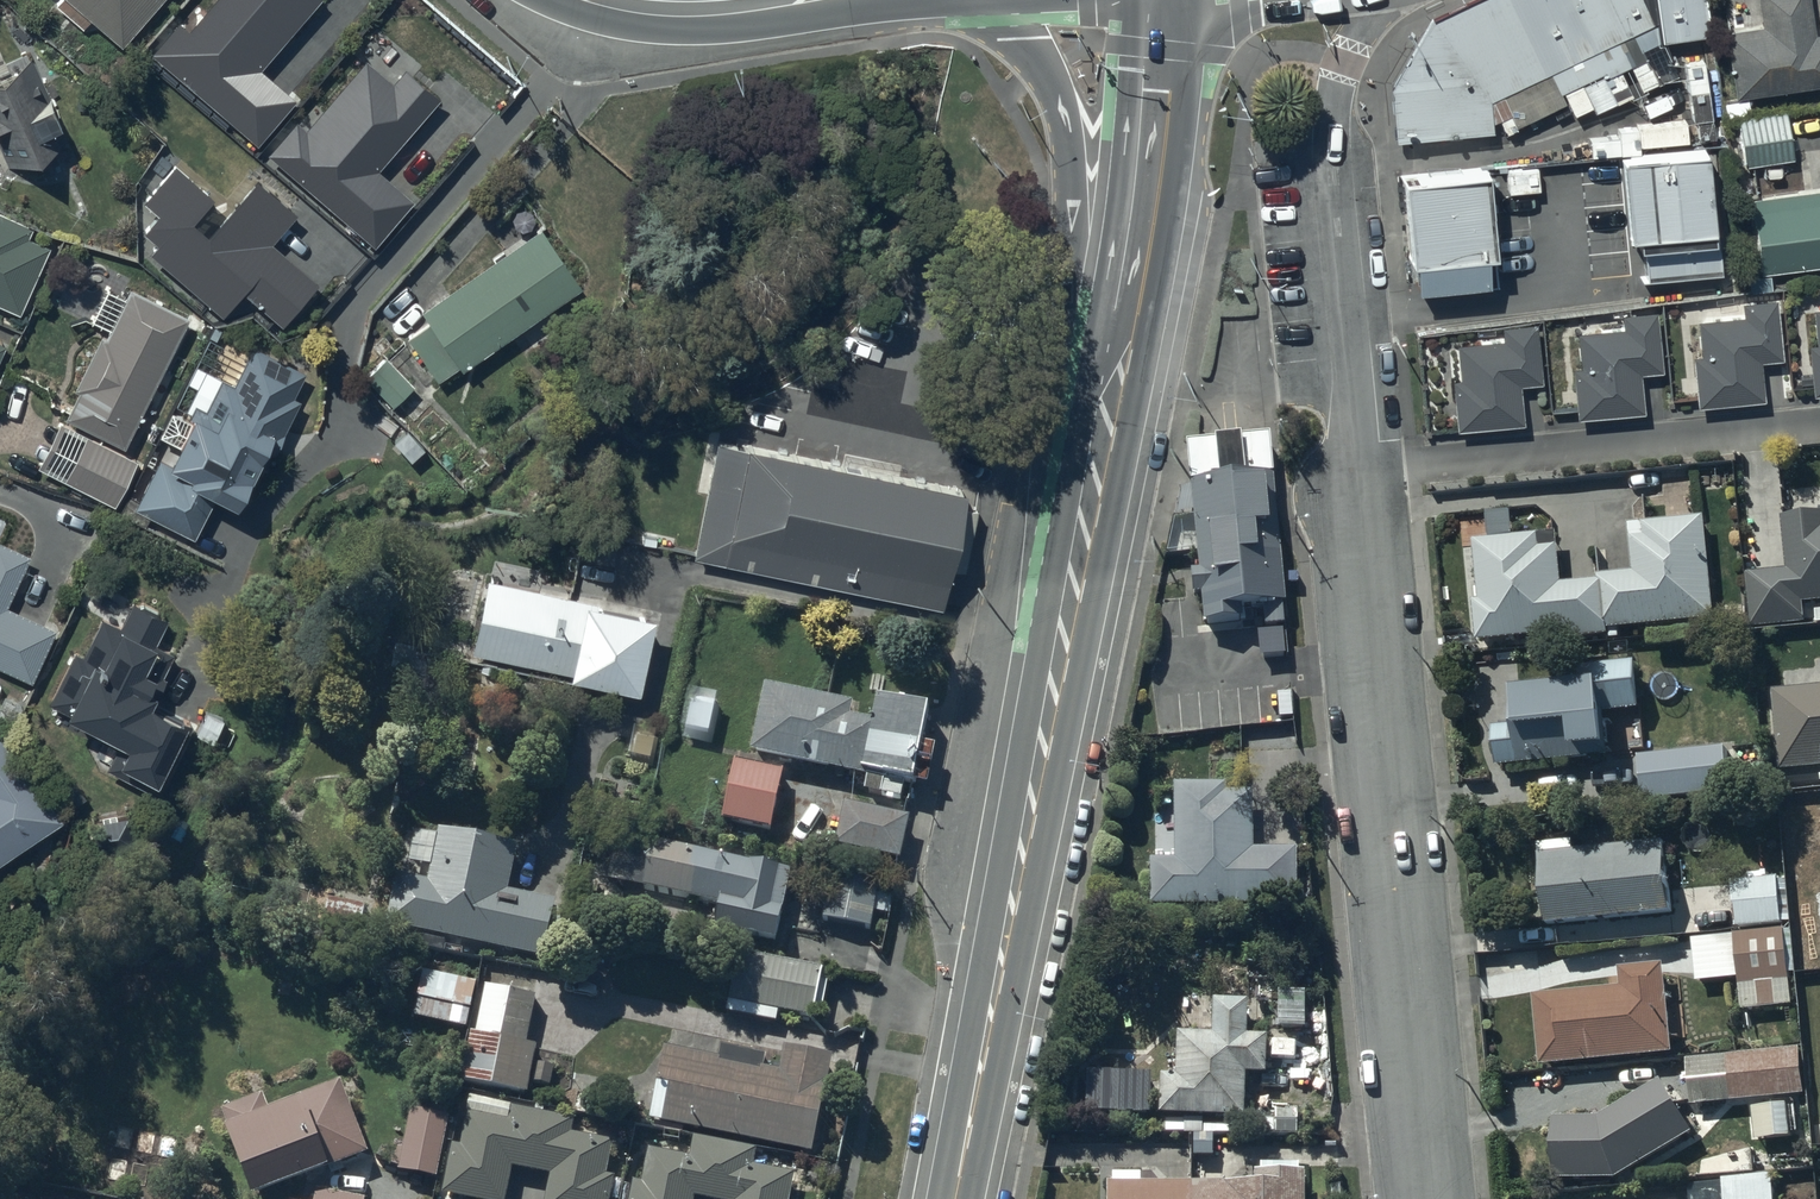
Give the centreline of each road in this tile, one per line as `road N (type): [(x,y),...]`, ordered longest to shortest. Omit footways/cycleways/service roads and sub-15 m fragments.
road 1 (primary): [(955,1198),(1116,362)]
road 2 (tertiary): [(1360,476),(1427,1198)]
road 3 (tertiary): [(1373,0),(1337,84),(1335,121),(1360,476)]
road 4 (residential): [(1360,476),(1819,429)]
road 5 (primary): [(1116,362),(1075,209),(1057,97),(1023,38),(977,0)]
road 6 (primary): [(1116,362),(1143,208),(1163,0)]
road 7 (secondary): [(599,0),(669,11),(727,8)]

